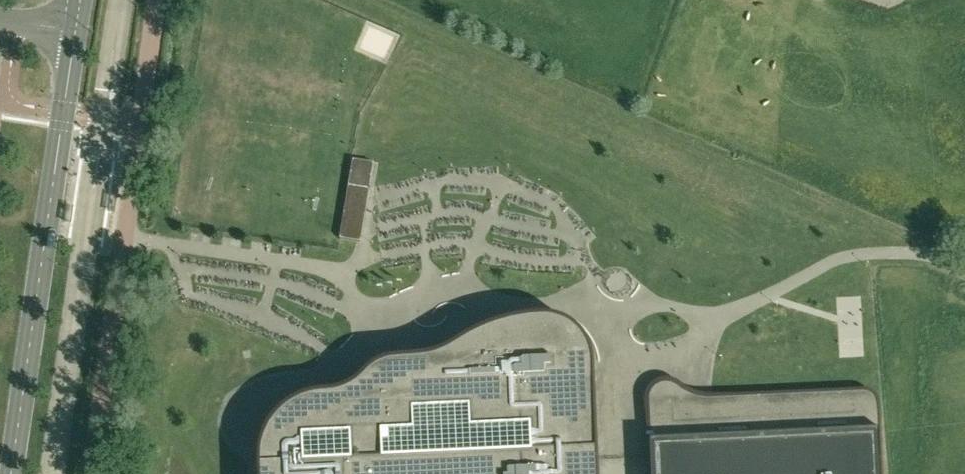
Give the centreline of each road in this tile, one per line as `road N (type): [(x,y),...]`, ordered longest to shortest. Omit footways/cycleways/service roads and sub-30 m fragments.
road 1 (residential): [(90,473),(157,0)]
road 2 (tertiary): [(12,473),(77,31)]

